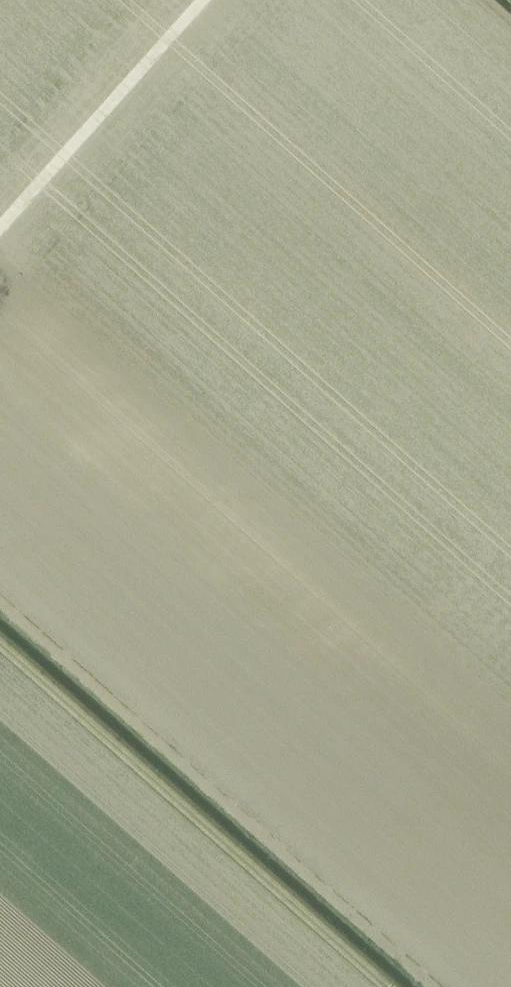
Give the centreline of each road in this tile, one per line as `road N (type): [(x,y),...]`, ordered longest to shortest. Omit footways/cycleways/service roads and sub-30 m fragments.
road 1 (track): [(0,226),(202,0)]

